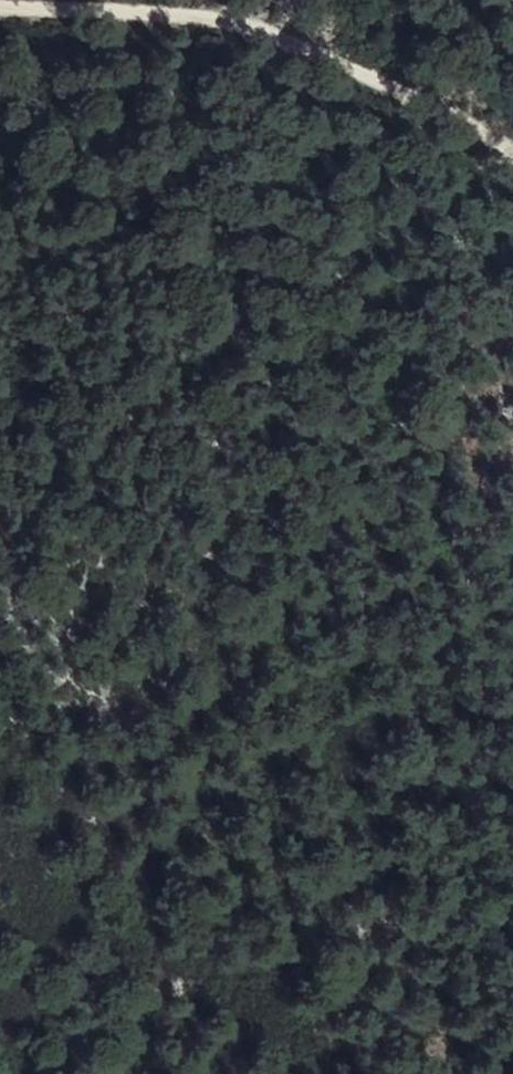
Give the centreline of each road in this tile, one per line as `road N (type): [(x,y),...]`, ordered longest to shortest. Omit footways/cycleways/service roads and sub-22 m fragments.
road 1 (track): [(0,10),(141,4),(316,48),(512,164)]

